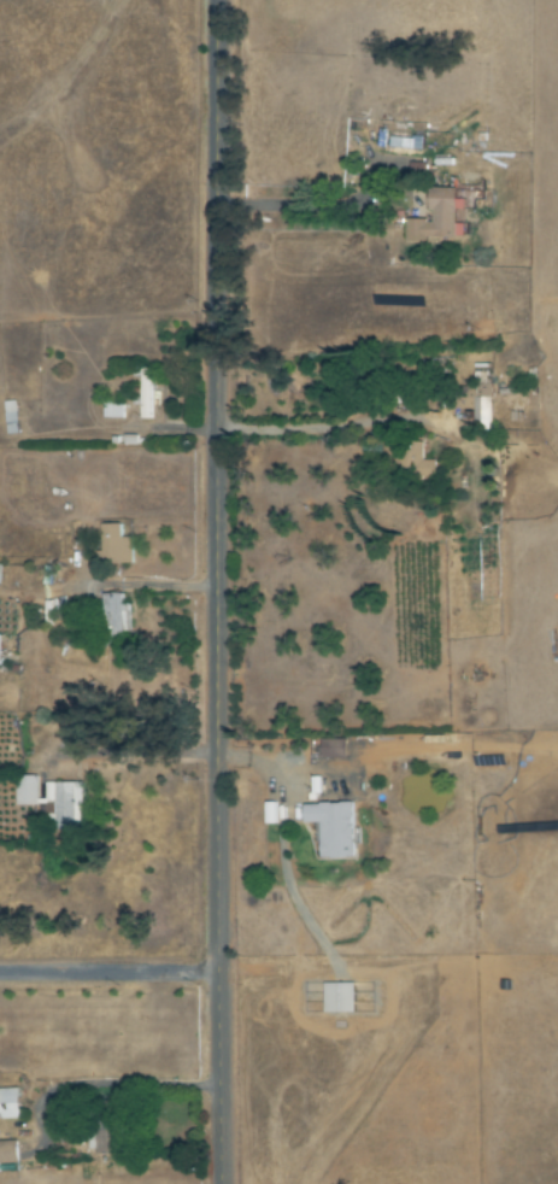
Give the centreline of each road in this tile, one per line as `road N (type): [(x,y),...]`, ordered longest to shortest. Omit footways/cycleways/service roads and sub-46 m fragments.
road 1 (residential): [(219,1183),(217,0)]
road 2 (residential): [(217,972),(0,973)]

